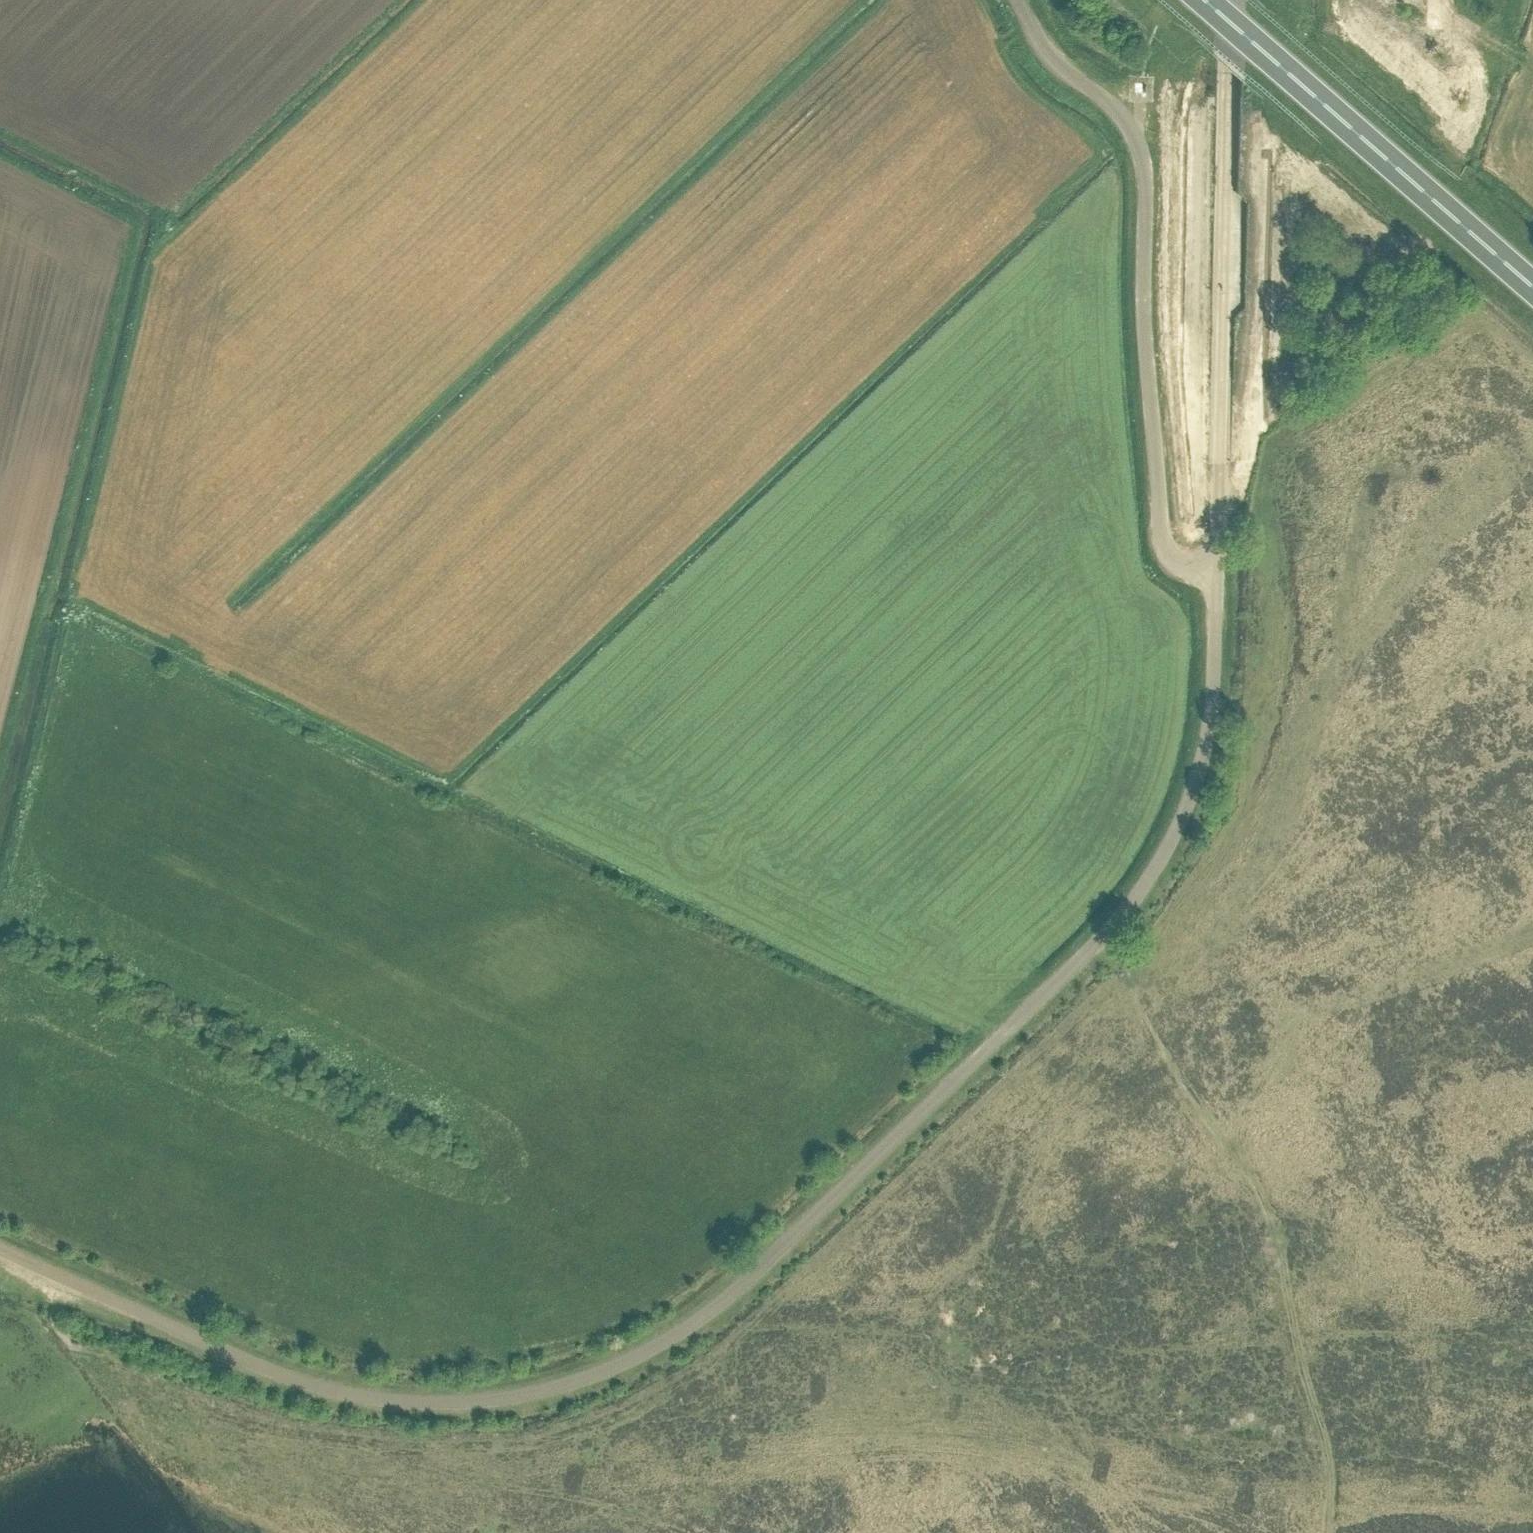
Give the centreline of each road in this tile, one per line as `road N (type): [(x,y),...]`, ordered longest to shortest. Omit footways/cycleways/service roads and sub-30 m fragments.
road 1 (unclassified): [(0,1248),(284,1373),(389,1403),(535,1396),(687,1333),(760,1278),(1146,879),(1203,762),(1217,557)]
road 2 (unclassified): [(1217,557),(1168,559),(1142,297),(1145,176),(1135,130),(1053,61),(1017,0)]
road 3 (unclassified): [(1217,557),(1232,0)]
road 4 (trunk): [(1532,285),(1205,0)]

